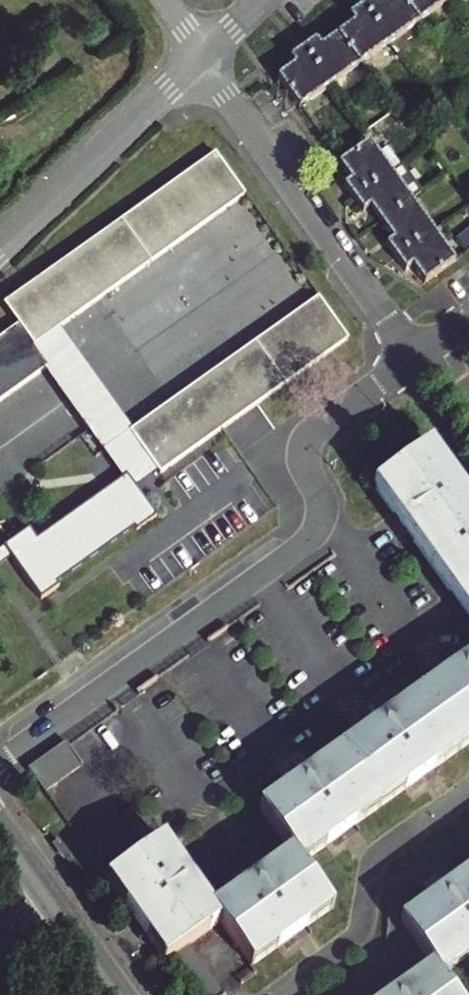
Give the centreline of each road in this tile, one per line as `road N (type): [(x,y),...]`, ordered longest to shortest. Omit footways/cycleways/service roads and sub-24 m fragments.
road 1 (residential): [(0,761),(311,539),(320,516),(307,442),(416,359)]
road 2 (residential): [(416,359),(202,59)]
road 3 (residential): [(468,791),(381,856),(359,934),(282,994)]
road 4 (residential): [(202,59),(0,254)]
road 5 (residential): [(358,994),(388,973),(395,898),(468,846)]

